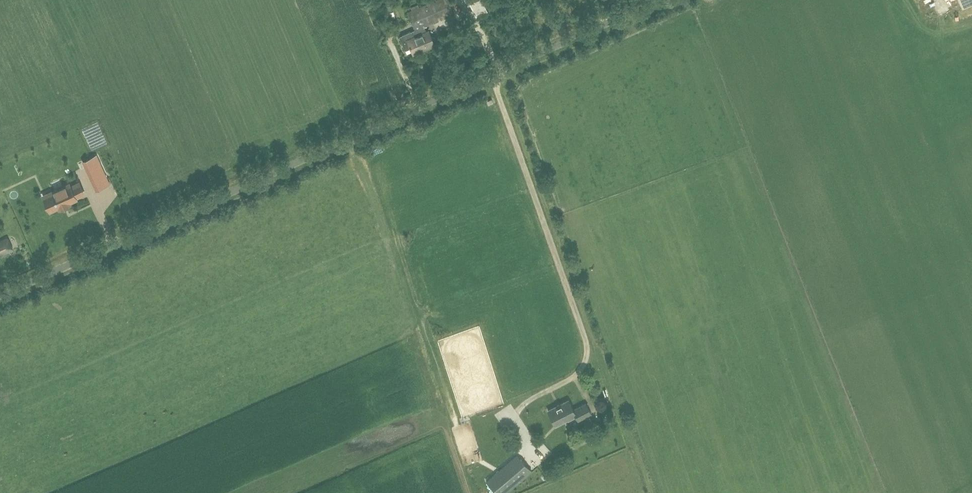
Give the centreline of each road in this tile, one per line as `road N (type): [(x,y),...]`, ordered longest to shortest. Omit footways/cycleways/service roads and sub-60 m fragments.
road 1 (unclassified): [(0,296),(660,0)]
road 2 (track): [(706,0),(717,48),(895,492)]
road 3 (track): [(499,71),(652,492)]

